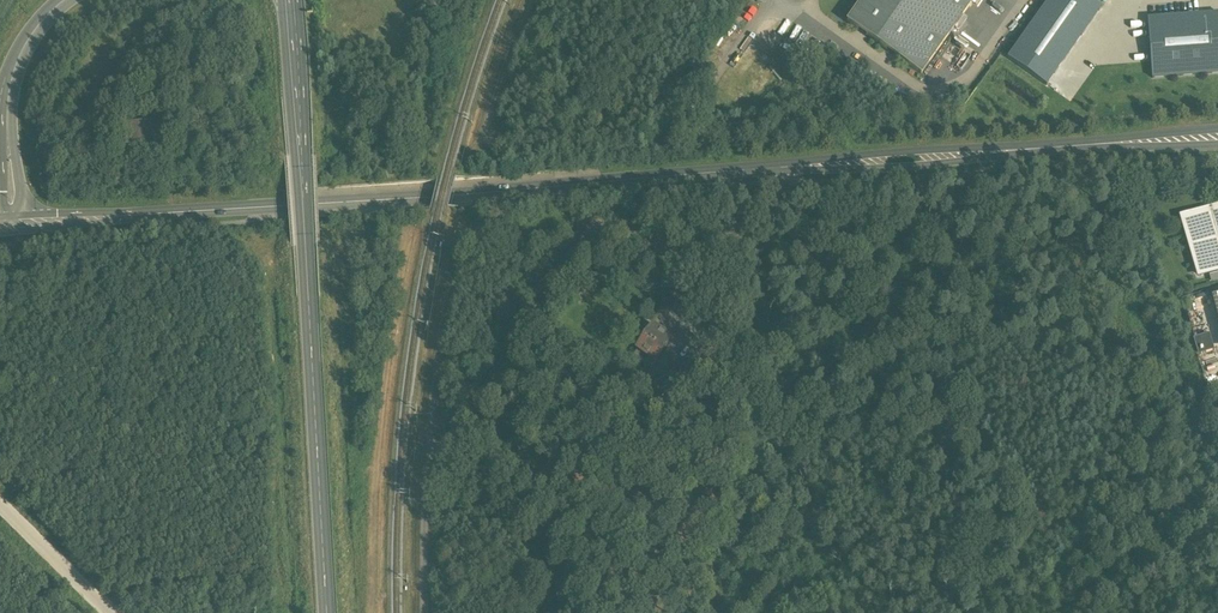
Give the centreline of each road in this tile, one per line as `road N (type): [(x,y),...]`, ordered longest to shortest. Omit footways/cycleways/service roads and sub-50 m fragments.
road 1 (tertiary): [(14,224),(1085,145)]
road 2 (primary): [(327,612),(291,0)]
road 3 (primary): [(68,0),(31,36),(12,77),(6,115),(14,224)]
road 4 (track): [(466,237),(434,400),(429,473)]
road 5 (track): [(110,612),(0,502)]
road 6 (track): [(534,0),(488,139)]
road 7 (tertiary): [(1217,129),(1085,145)]
road 8 (tertiary): [(1085,145),(1217,145)]

